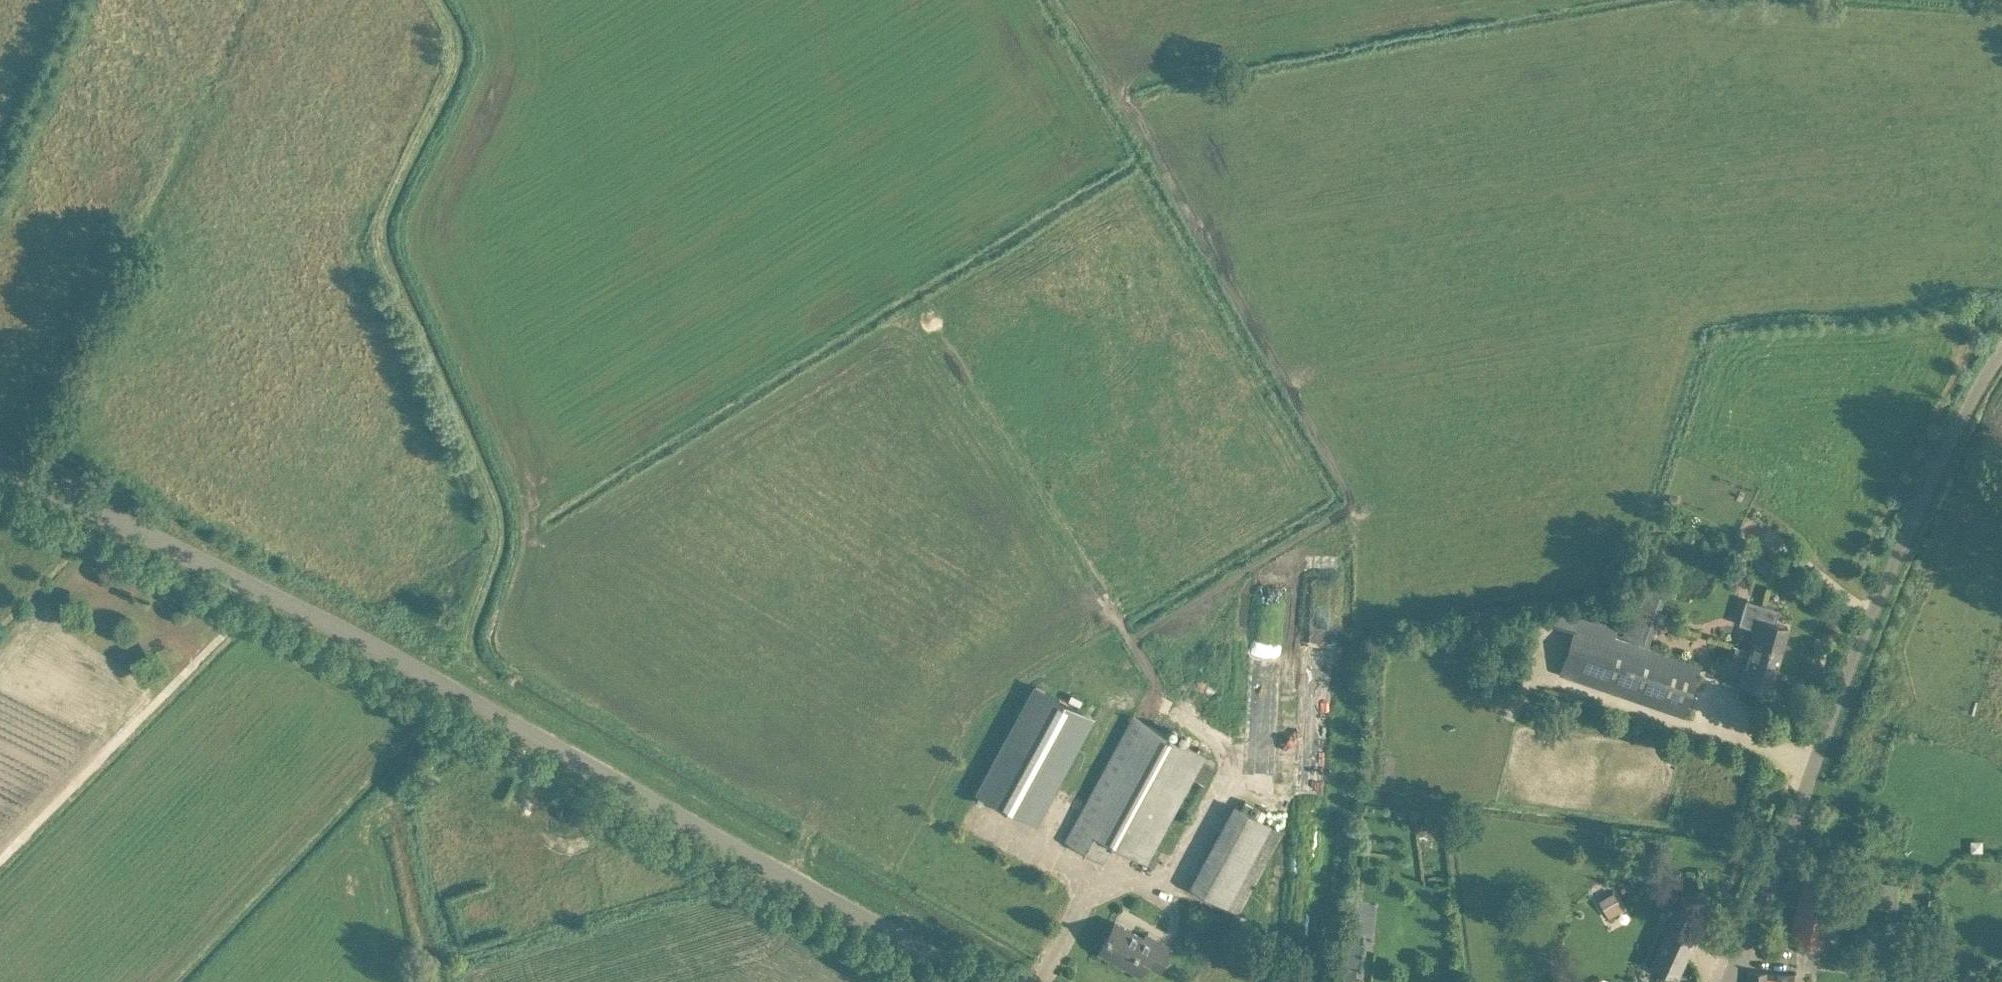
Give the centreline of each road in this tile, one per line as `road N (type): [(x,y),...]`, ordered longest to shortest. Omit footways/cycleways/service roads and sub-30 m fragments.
road 1 (unclassified): [(0,447),(980,981)]
road 2 (unclassified): [(1728,981),(1840,683),(1949,442),(2001,349)]

